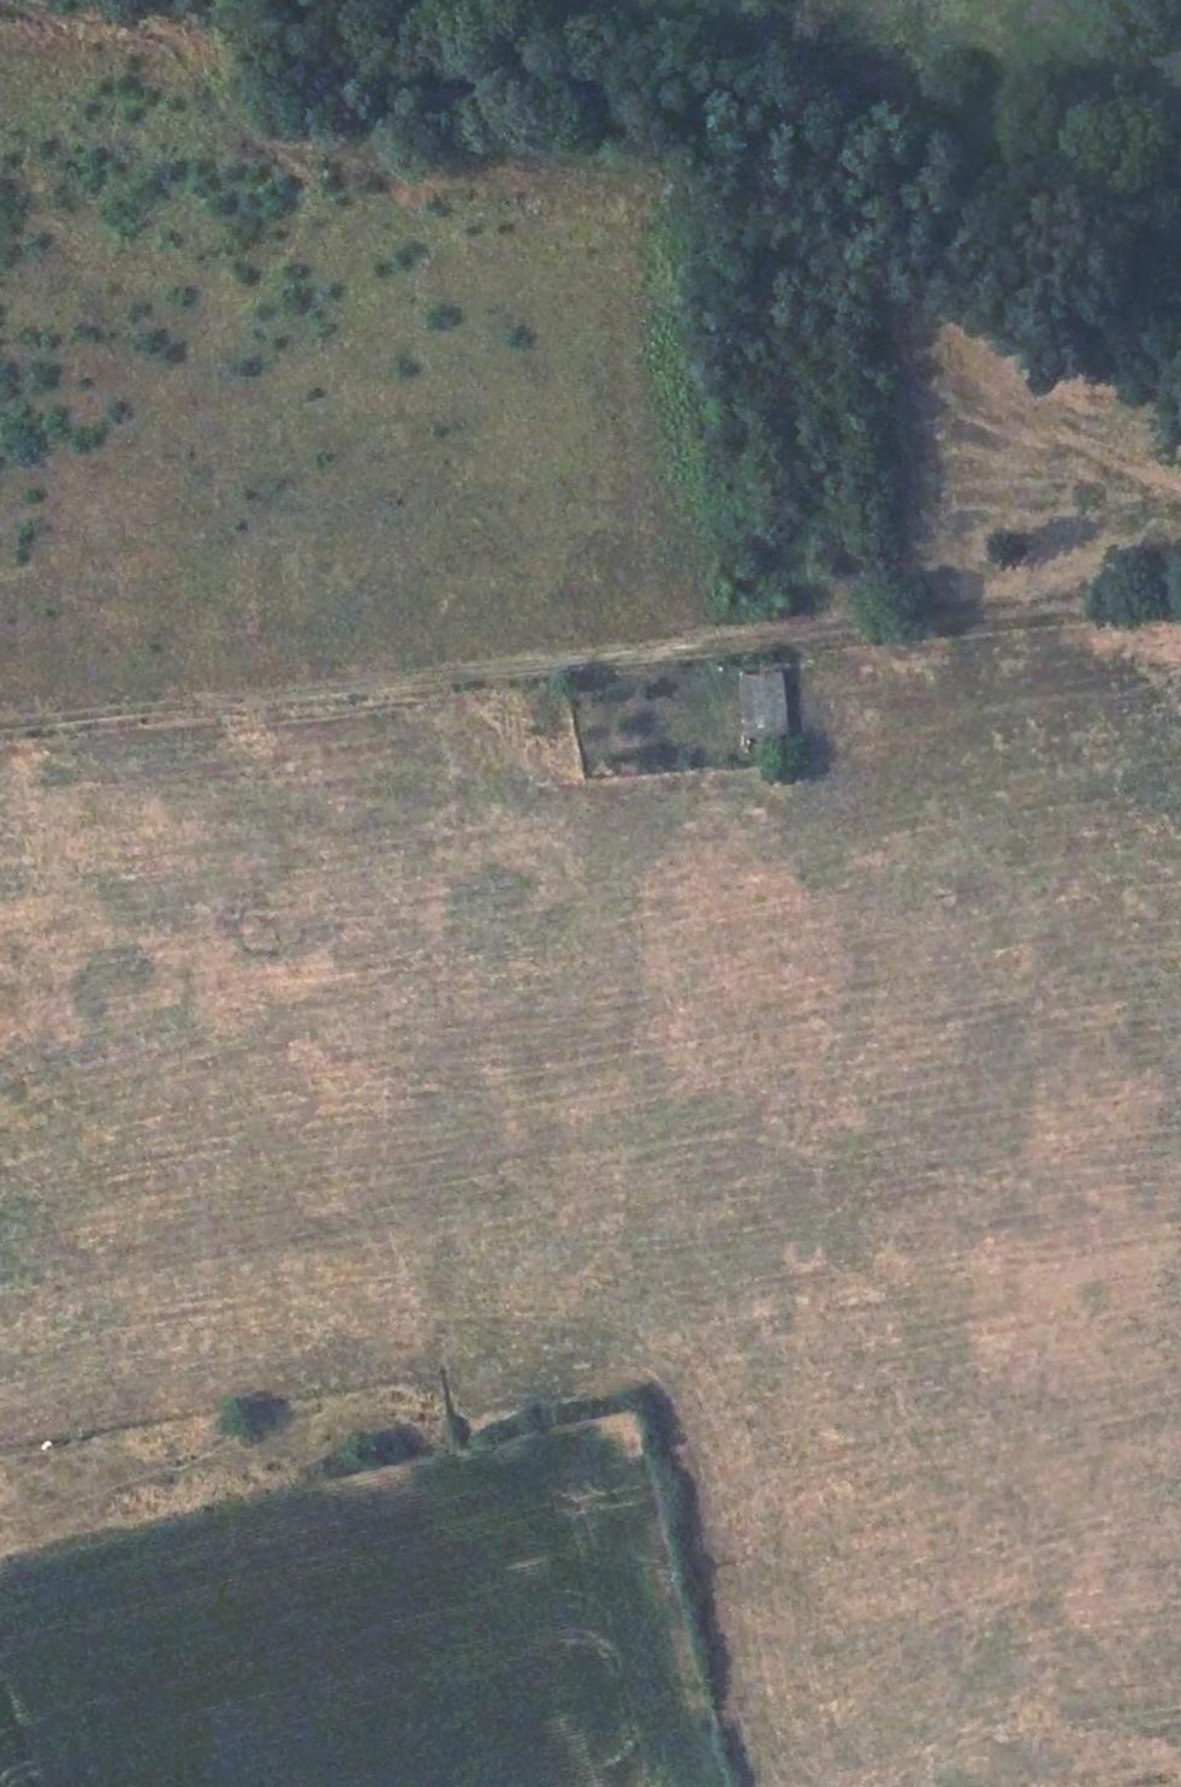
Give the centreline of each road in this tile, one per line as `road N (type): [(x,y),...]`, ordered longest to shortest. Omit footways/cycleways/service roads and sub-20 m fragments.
road 1 (track): [(0,731),(1180,602)]
road 2 (track): [(184,0),(285,26),(386,73),(575,99),(753,144),(1044,282),(1180,317)]

